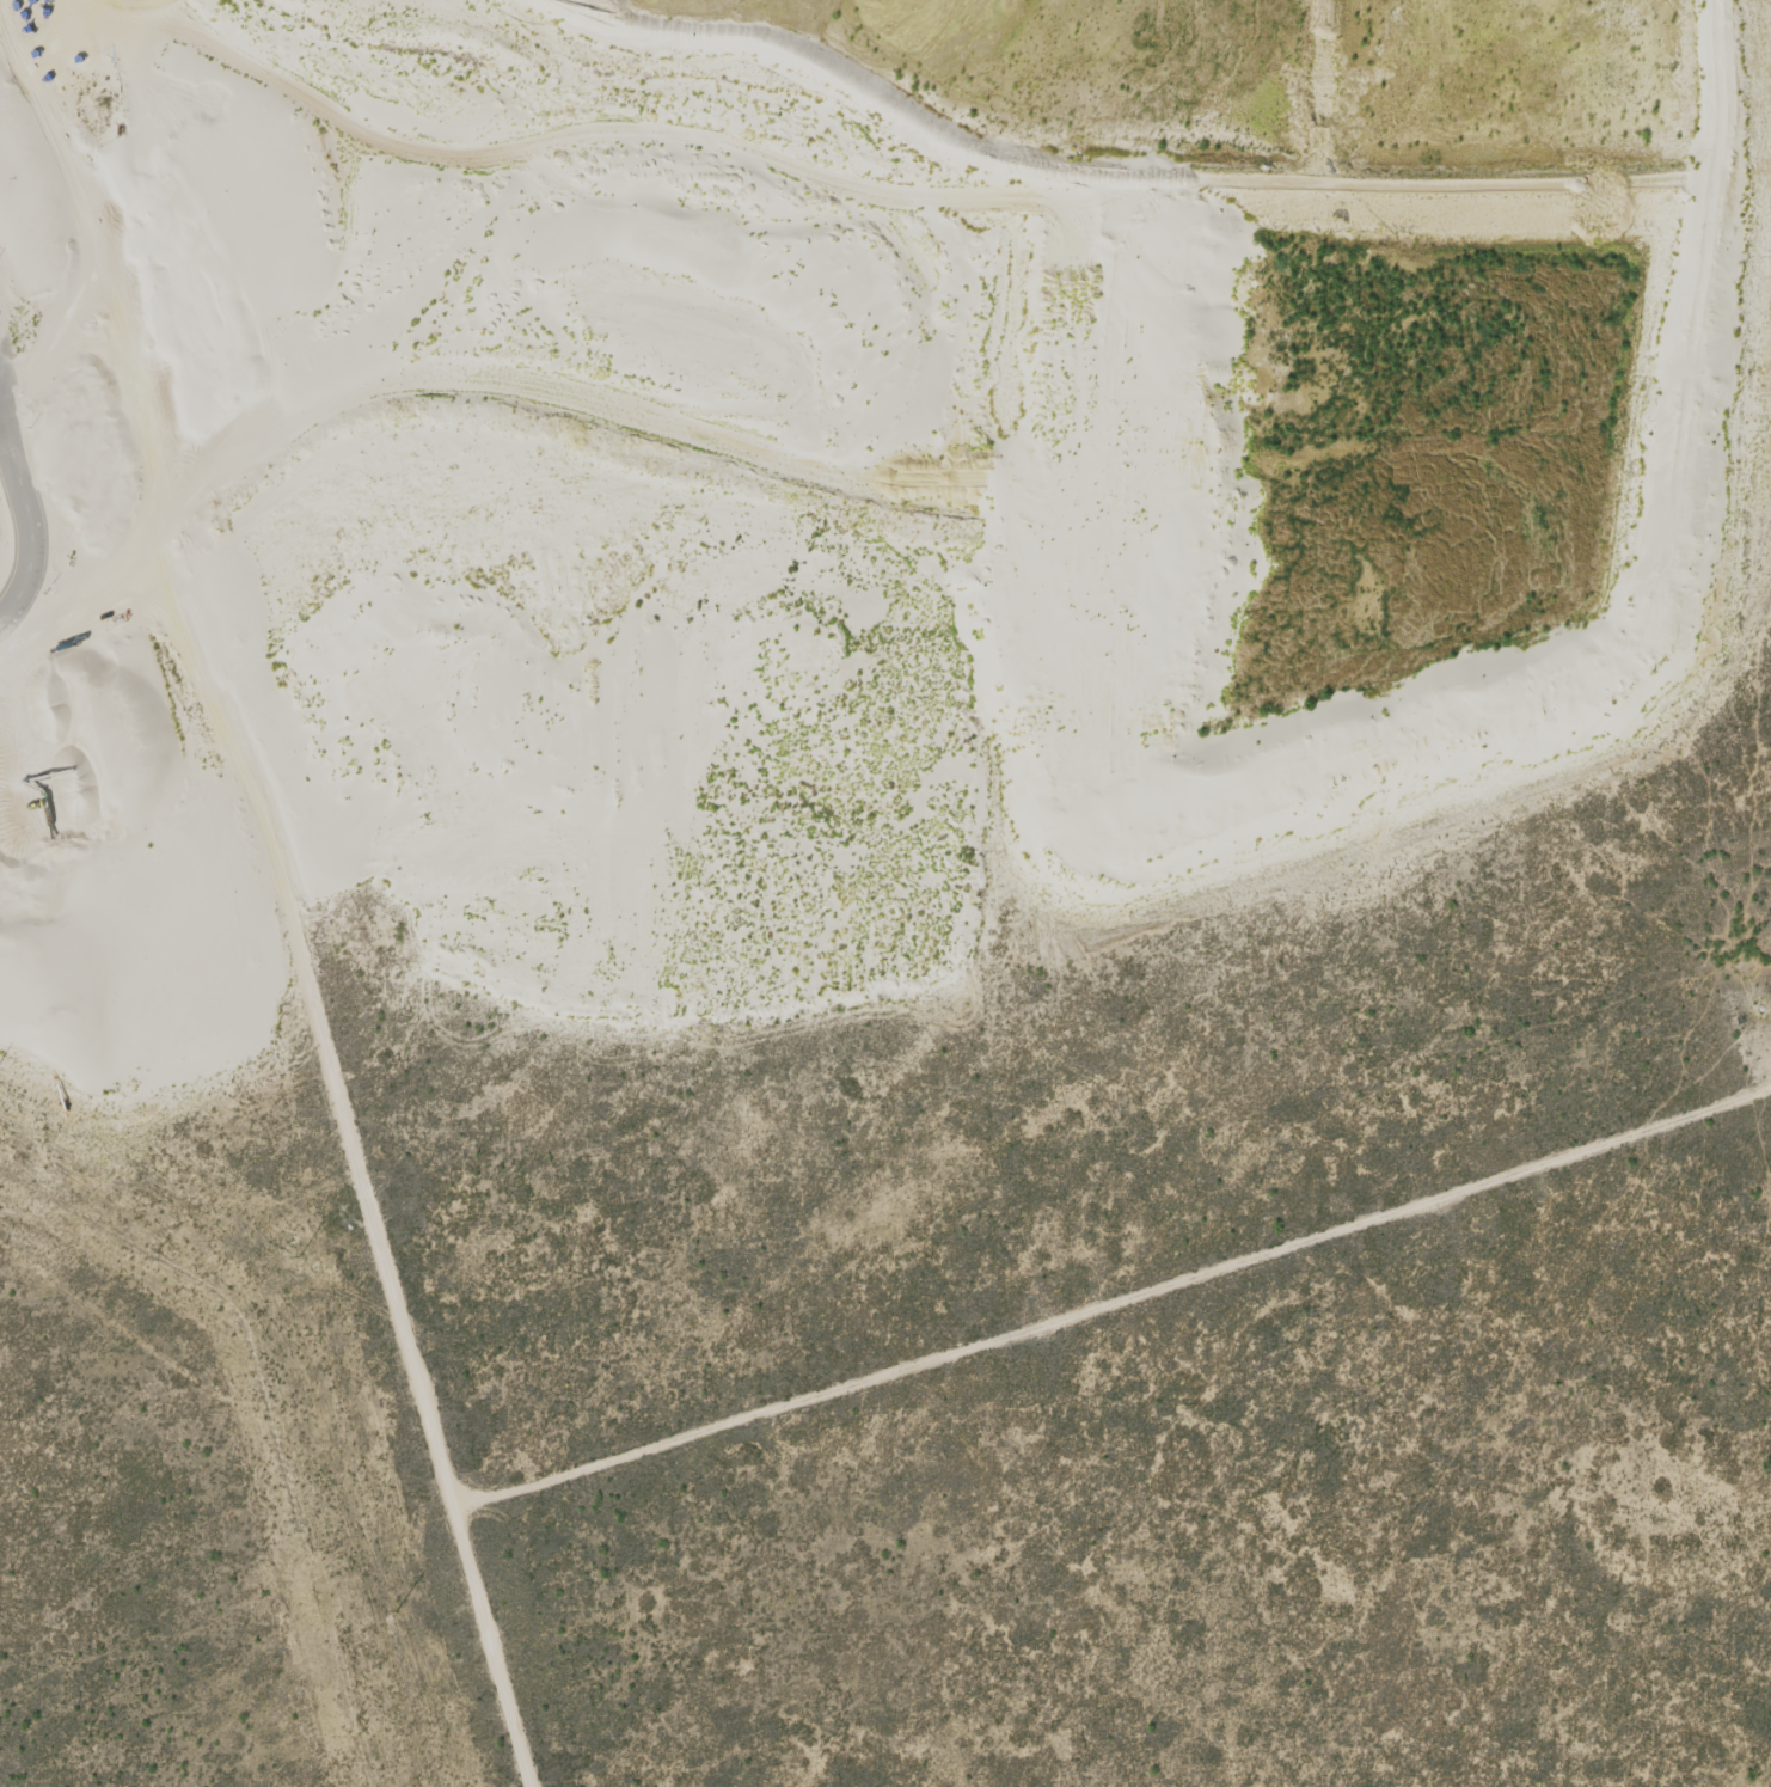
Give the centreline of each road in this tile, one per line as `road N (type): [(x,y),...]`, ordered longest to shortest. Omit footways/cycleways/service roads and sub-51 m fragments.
road 1 (track): [(547,1786),(54,0)]

